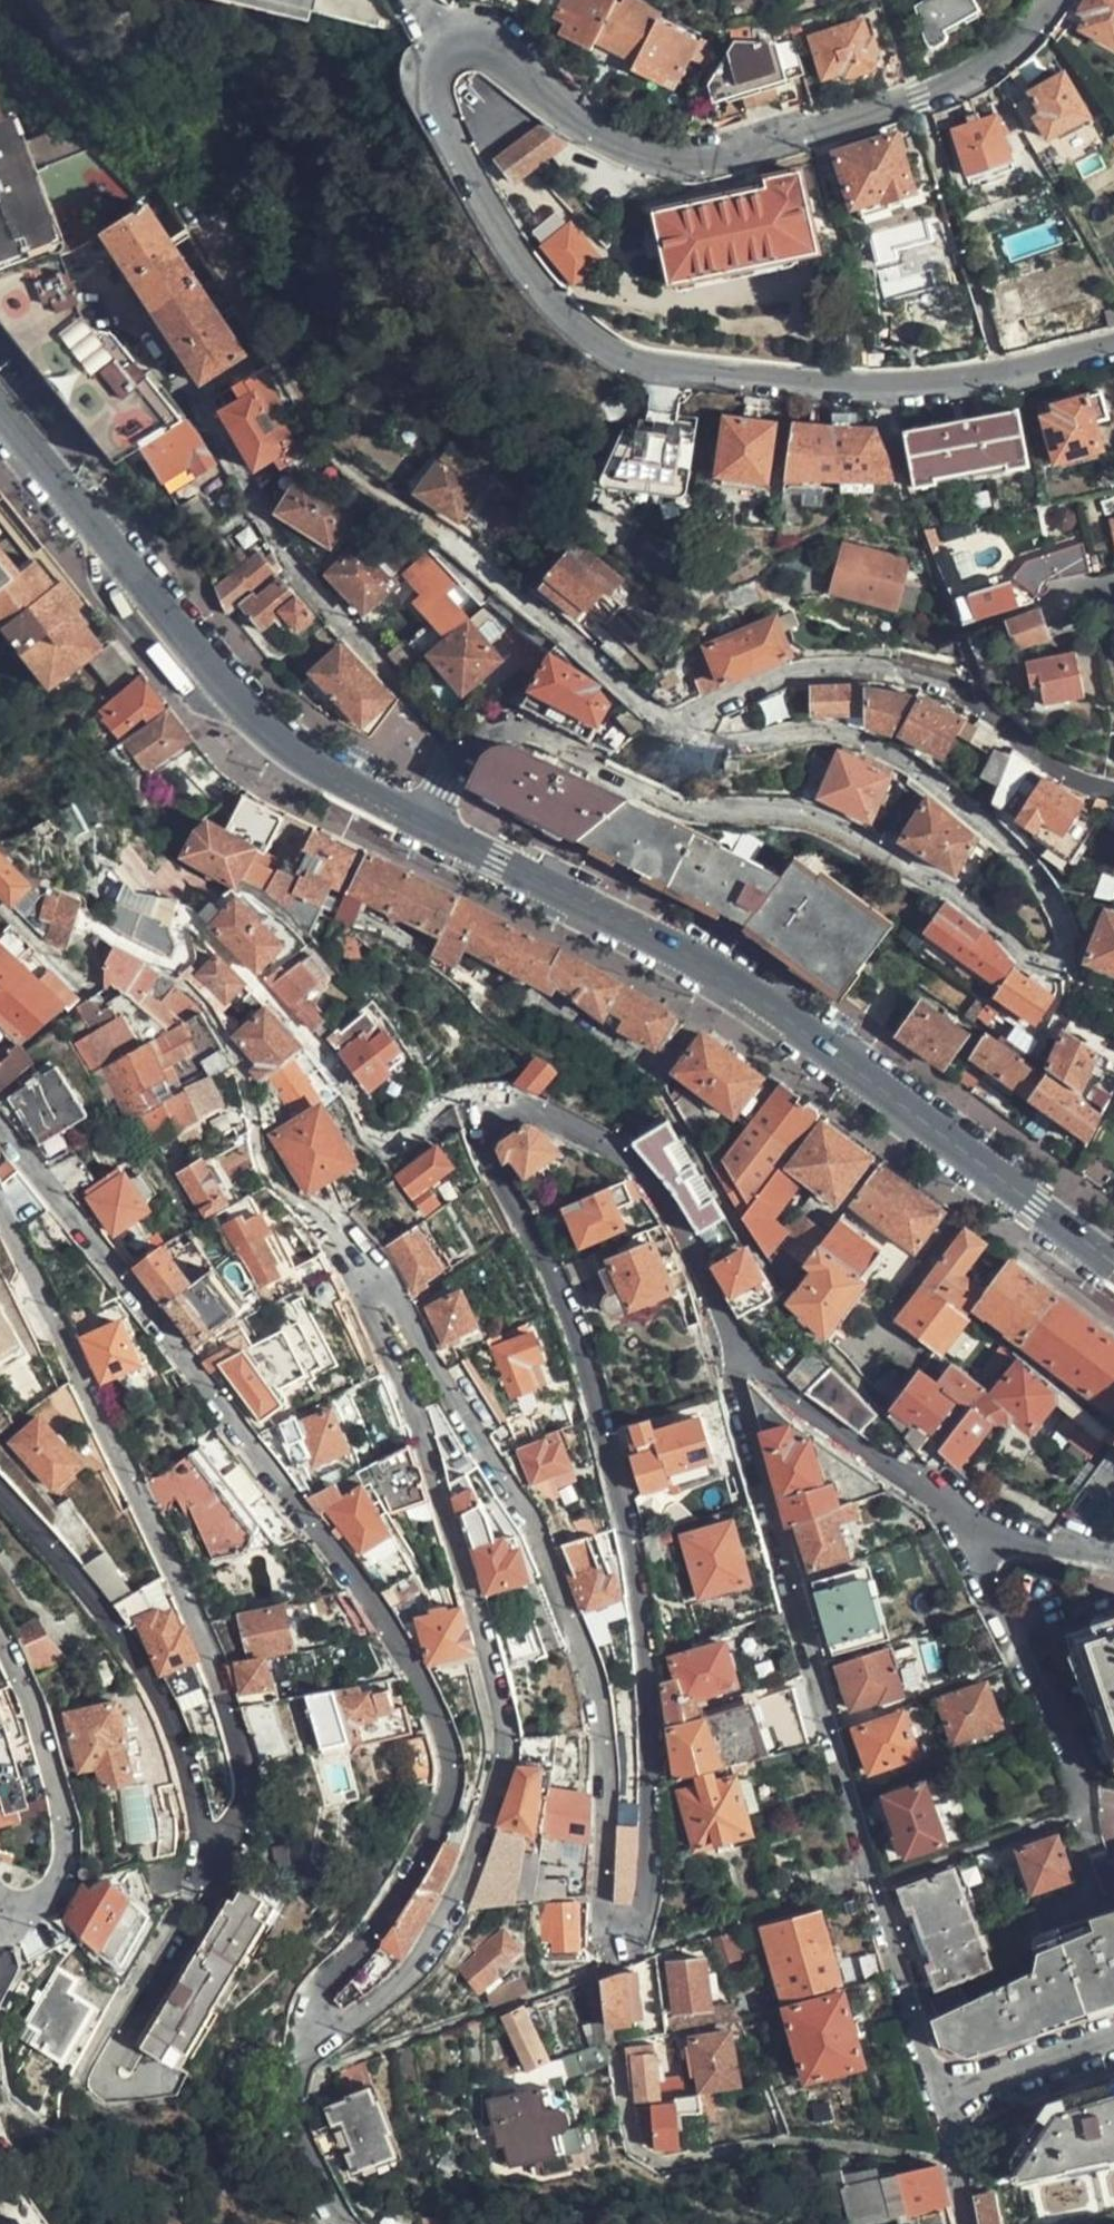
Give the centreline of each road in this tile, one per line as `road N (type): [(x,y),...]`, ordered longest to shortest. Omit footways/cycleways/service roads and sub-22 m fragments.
road 1 (residential): [(726,1333),(664,1190),(601,1137),(523,1103),(498,1108),(483,1147),(570,1311),(635,1566),(654,1741),(642,1949),(629,1966),(609,1957),(605,1943),(610,1745),(590,1656),(550,1560),(445,1378),(420,1343),(399,1346),(396,1365),(507,1720),(498,1786),(432,1942),(380,2005),(336,2040),(320,2029)]
road 2 (residential): [(429,825),(450,766),(494,733),(520,737),(709,813),(801,818),(951,895),(1018,950),(1052,964),(1065,941),(1033,860),(889,757),(847,735),(713,741),(685,721),(805,669),(883,665),(959,685),(1072,780),(1113,789)]
road 3 (residential): [(1050,0),(1006,51),(952,84),(714,157),(656,156),(621,144),(480,46),(446,58),(433,87),(448,134),(500,227),(574,323),(616,352),(656,363),(867,385),(969,376),(1113,343)]
road 4 (residential): [(0,1217),(100,1401),(223,1689),(252,1795),(244,1829),(225,1838),(201,1833),(165,1699),(87,1580),(0,1495)]
road 5 (residential): [(320,2029),(317,2003),(412,1856),(450,1786),(453,1765),(421,1680),(370,1605),(207,1392),(0,1146)]
road 6 (tertiary): [(429,825),(764,1000),(1113,1265)]
road 7 (residential): [(940,2093),(847,1795),(726,1333)]
road 8 (tertiary): [(0,408),(262,730),(429,825)]
road 9 (residential): [(1113,1555),(992,1538),(801,1410),(726,1333)]
road 10 (residential): [(0,1627),(52,1759),(73,1835),(74,1876),(56,1914),(32,1931),(0,1928)]
road 11 (residential): [(320,2029),(302,2054),(299,2148),(335,2223)]
road 12 (residential): [(1113,2036),(940,2093)]
road 13 (residential): [(940,2093),(966,2223)]

